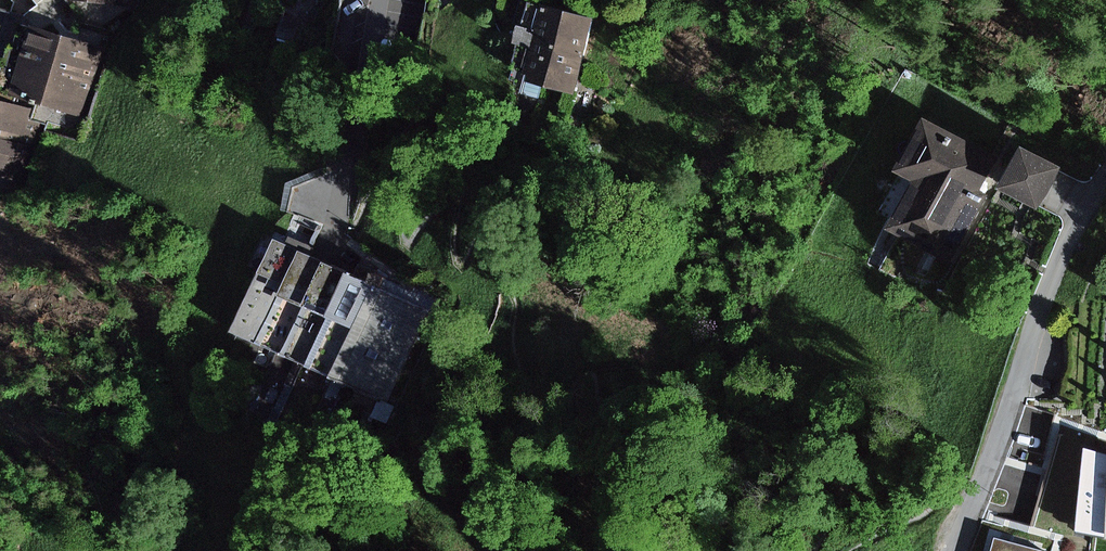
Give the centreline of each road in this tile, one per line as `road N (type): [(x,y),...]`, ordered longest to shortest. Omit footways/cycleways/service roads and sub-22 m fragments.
road 1 (residential): [(961,550),(1072,249),(1105,193)]
road 2 (residential): [(389,0),(344,225)]

